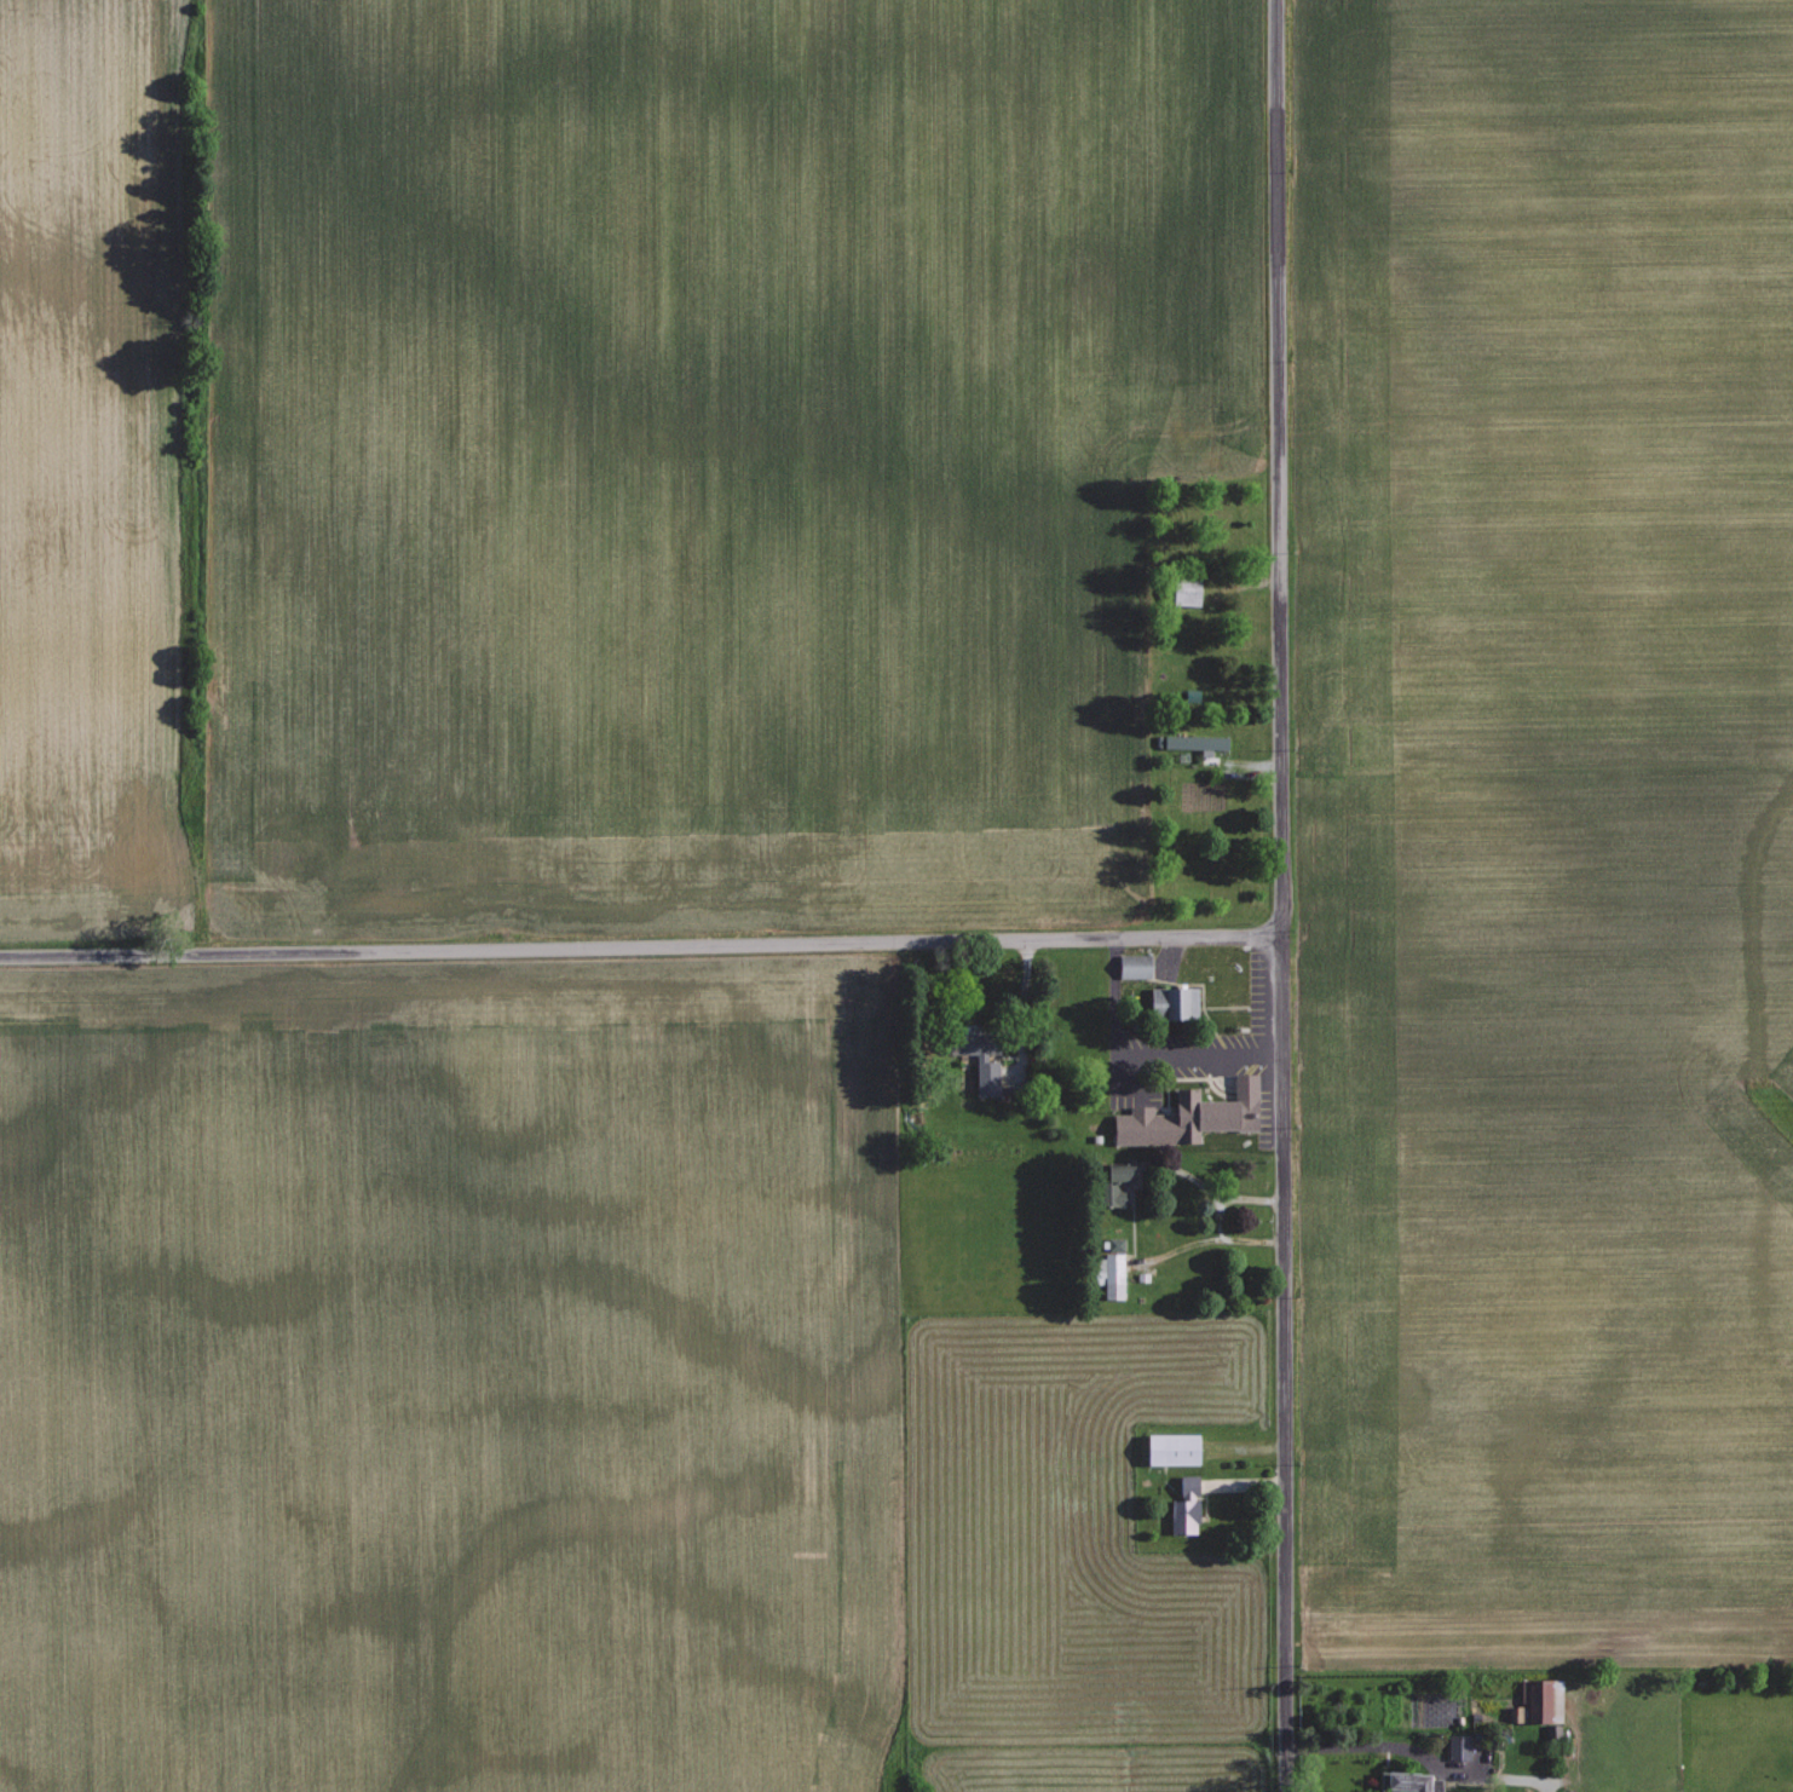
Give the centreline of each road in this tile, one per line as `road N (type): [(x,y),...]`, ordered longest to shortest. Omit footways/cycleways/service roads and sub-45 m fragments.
road 1 (tertiary): [(1285,1791),(1275,0)]
road 2 (residential): [(0,955),(1281,935)]

